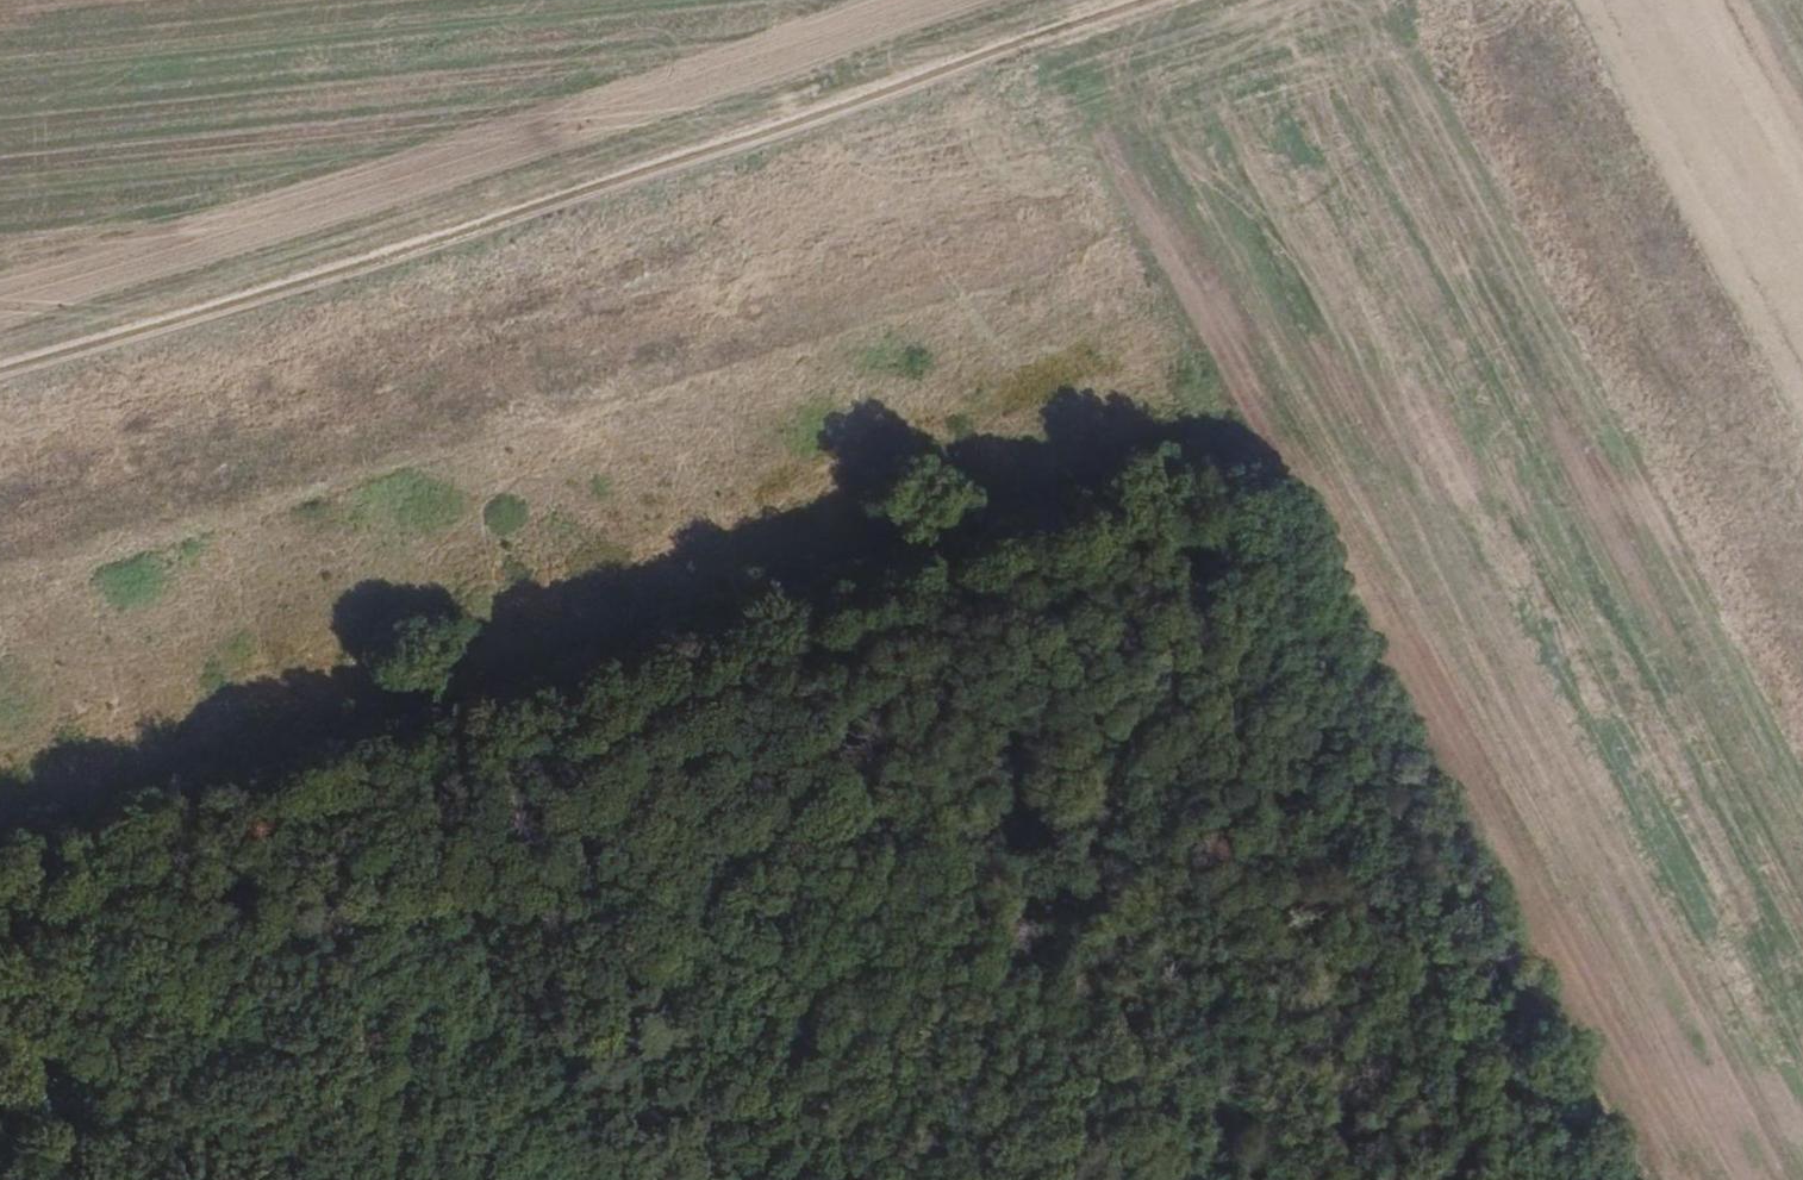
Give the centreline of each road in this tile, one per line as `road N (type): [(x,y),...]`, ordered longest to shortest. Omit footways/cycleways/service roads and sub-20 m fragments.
road 1 (track): [(1197,0),(561,198),(0,357)]

